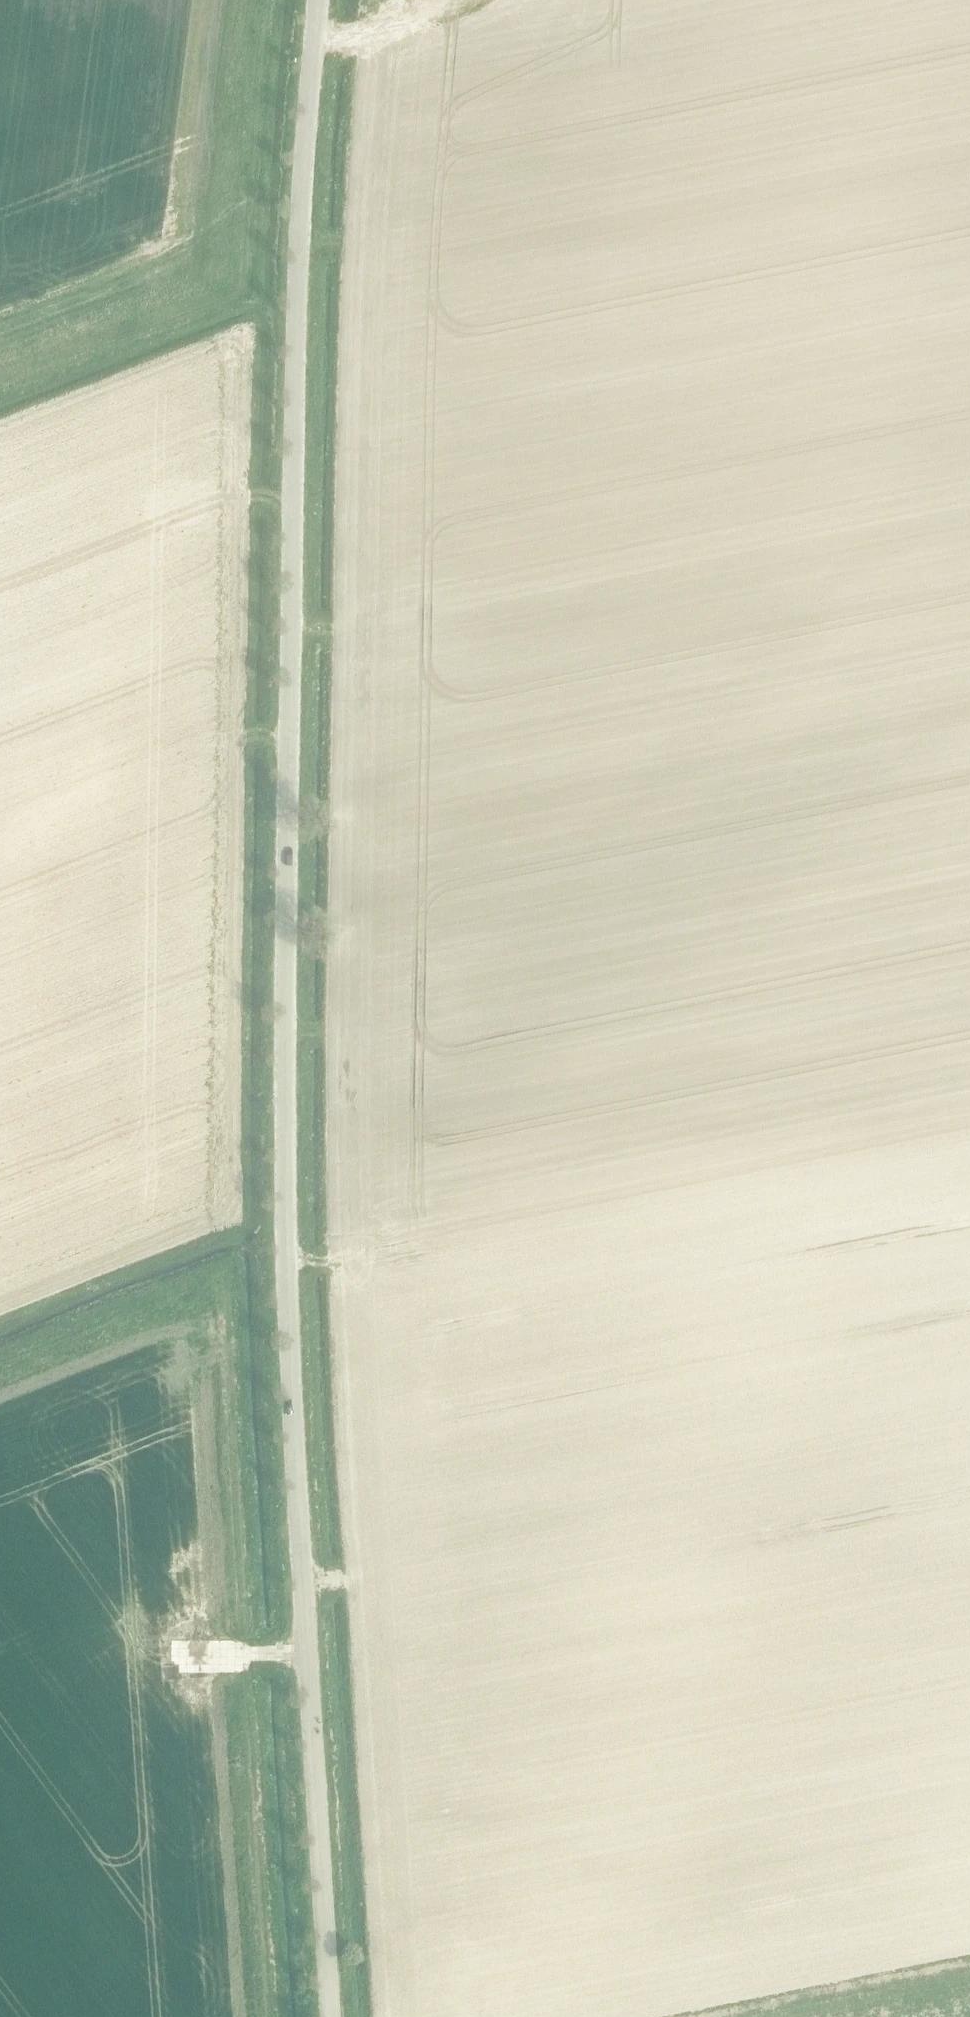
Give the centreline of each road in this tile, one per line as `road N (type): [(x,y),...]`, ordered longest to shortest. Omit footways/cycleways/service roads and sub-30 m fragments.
road 1 (unclassified): [(331,2016),(284,1125),(301,234),(318,0)]
road 2 (track): [(0,1366),(197,1287),(219,1293),(236,1636),(254,1654),(307,1652)]
road 3 (track): [(314,36),(370,38),(436,0)]

